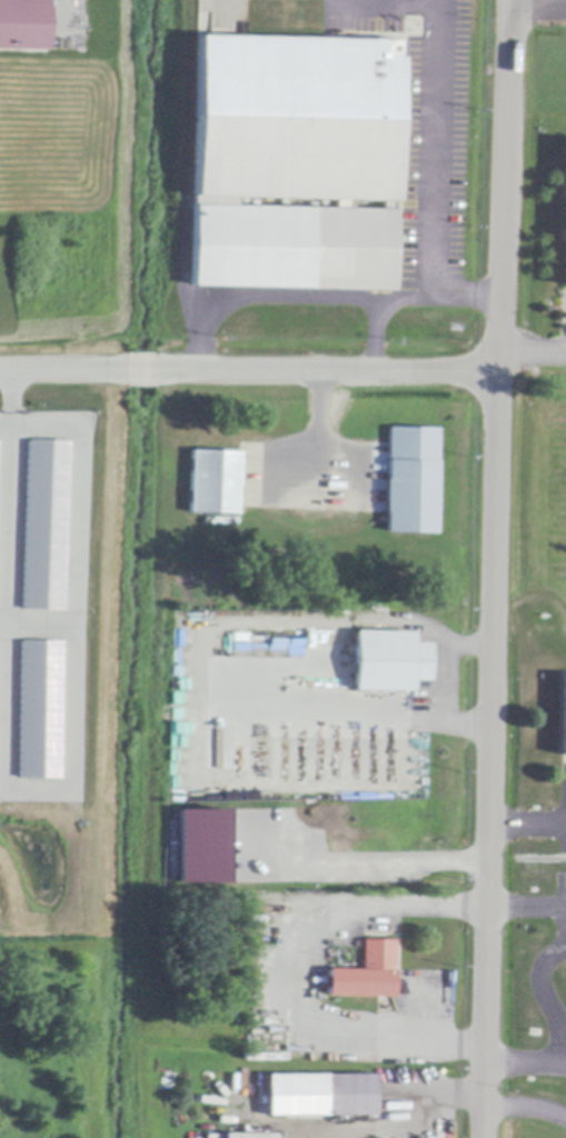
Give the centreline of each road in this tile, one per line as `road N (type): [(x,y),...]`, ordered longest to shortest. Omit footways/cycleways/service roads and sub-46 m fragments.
road 1 (residential): [(482,1137),(507,0)]
road 2 (residential): [(497,375),(0,372)]

